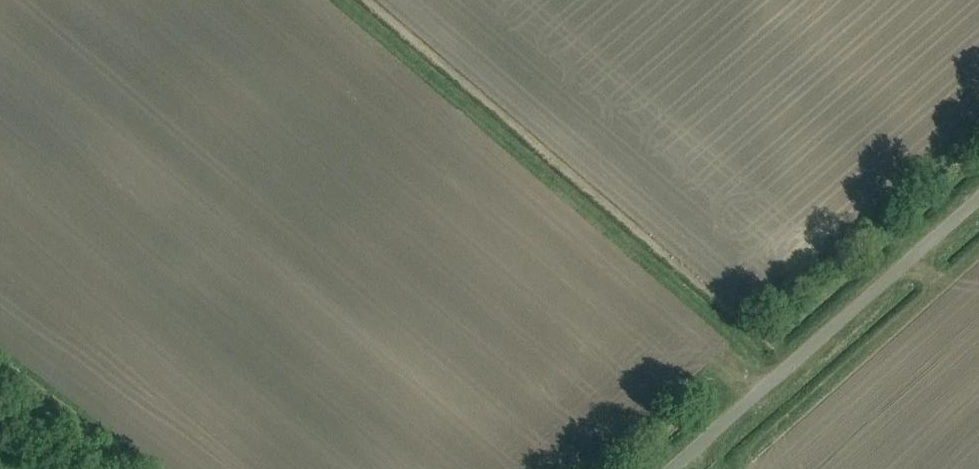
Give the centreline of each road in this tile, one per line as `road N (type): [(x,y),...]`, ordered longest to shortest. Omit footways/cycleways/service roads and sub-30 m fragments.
road 1 (unclassified): [(675,468),(978,202)]

